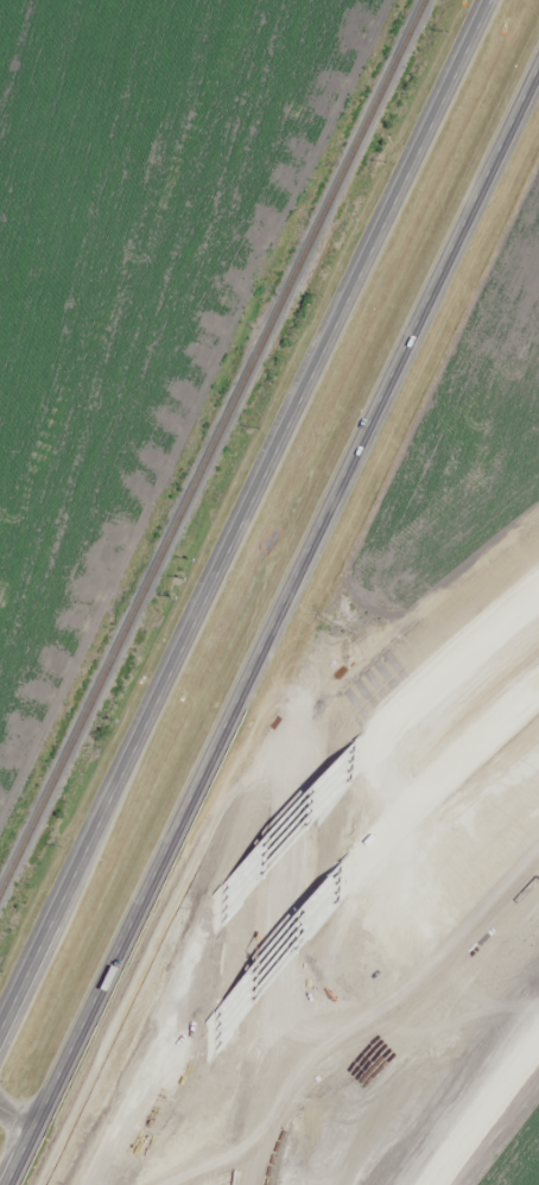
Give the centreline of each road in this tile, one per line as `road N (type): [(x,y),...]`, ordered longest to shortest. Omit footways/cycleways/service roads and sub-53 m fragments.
road 1 (motorway): [(244,1184),(264,1085),(316,626),(385,394)]
road 2 (motorway): [(268,479),(252,635),(232,717),(5,1184)]
road 3 (tertiary): [(268,479),(0,1045)]
road 4 (primary): [(496,0),(268,479)]
road 5 (primary): [(385,394),(538,68)]
road 6 (motorway): [(203,926),(12,1184)]
road 7 (motorway): [(197,1057),(360,858)]
road 8 (motorway): [(374,739),(203,926)]
road 9 (motorway): [(360,858),(538,685)]
road 10 (motorway): [(538,590),(374,739)]
road 11 (tertiary): [(432,1184),(538,1040)]
road 12 (motorway): [(109,1184),(197,1057)]

